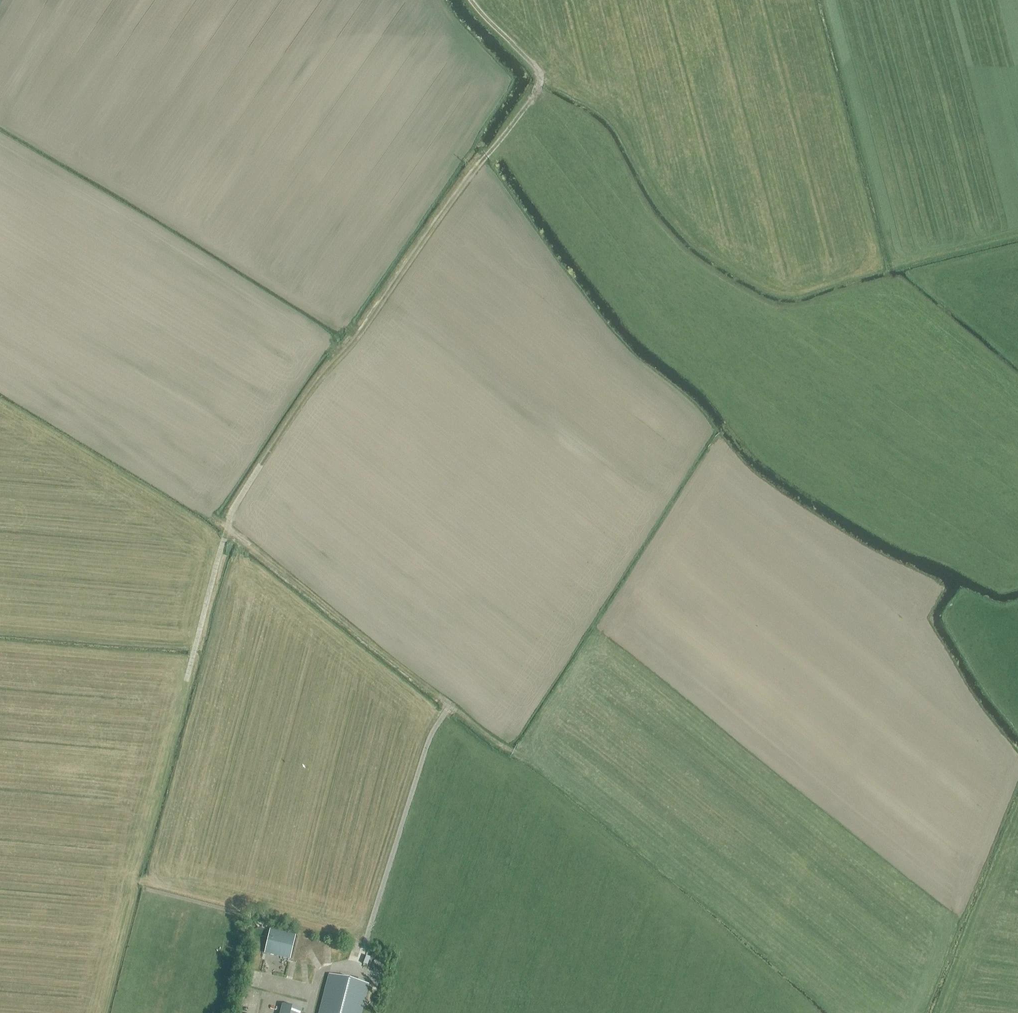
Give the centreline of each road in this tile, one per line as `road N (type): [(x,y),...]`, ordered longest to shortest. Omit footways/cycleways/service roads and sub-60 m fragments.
road 1 (track): [(186,680),(226,527),(262,462),(543,80),(473,0)]
road 2 (track): [(191,504),(448,706)]
road 3 (track): [(448,706),(432,732),(360,964)]
road 4 (track): [(140,882),(367,941)]

